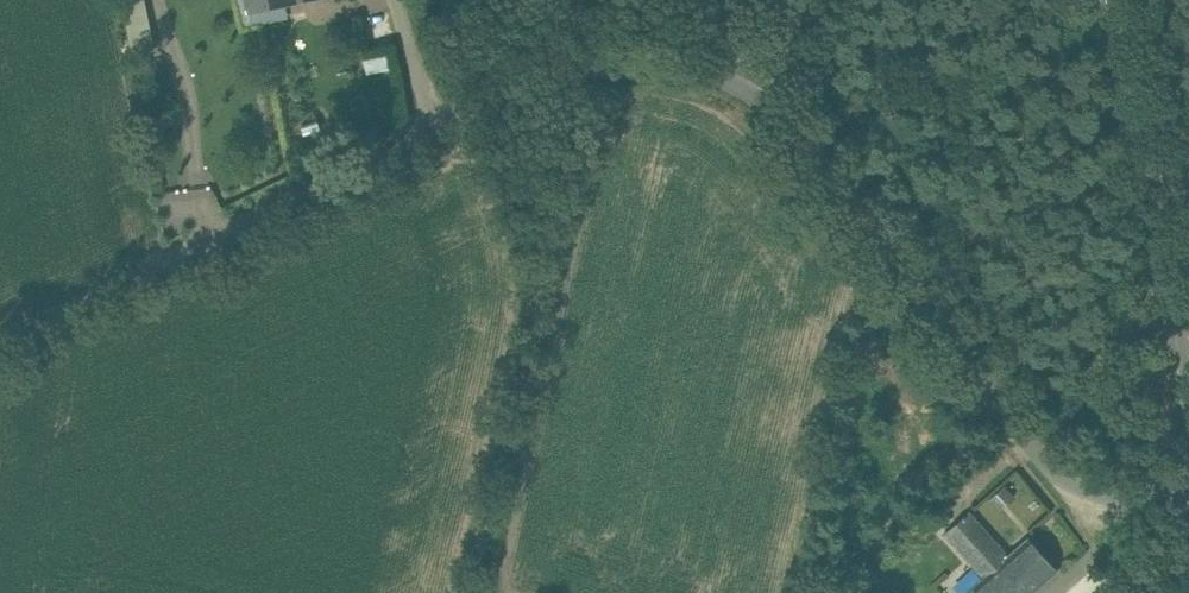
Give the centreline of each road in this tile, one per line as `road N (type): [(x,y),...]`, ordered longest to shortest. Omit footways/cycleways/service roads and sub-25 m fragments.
road 1 (unclassified): [(1188,487),(1097,504),(1070,489),(782,120),(749,88),(713,73),(607,73),(438,135)]
road 2 (unclassified): [(438,135),(0,339)]
road 3 (tertiary): [(1188,376),(1116,0)]
road 4 (unclassified): [(438,135),(399,0)]

